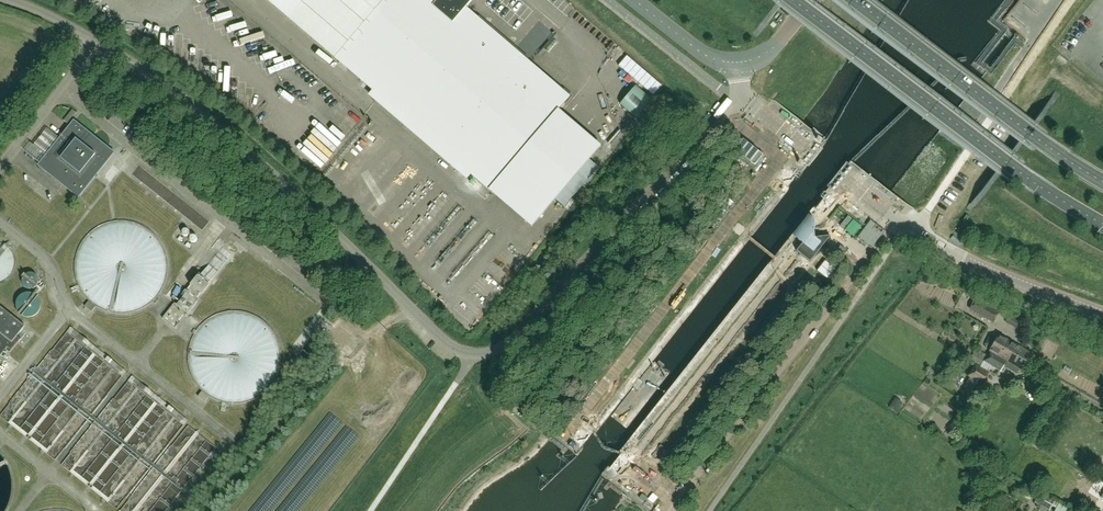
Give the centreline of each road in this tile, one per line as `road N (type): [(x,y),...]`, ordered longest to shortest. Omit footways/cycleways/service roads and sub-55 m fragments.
road 1 (unclassified): [(741,93),(510,340),(471,360),(249,148),(116,52),(8,0)]
road 2 (primary): [(792,0),(1007,164),(1102,225)]
road 3 (unclassified): [(896,219),(672,510)]
road 4 (primary): [(1102,181),(855,0)]
road 5 (tertiary): [(1102,314),(964,259),(896,219)]
road 6 (tertiary): [(896,219),(741,93)]
road 7 (tertiary): [(740,67),(708,59),(635,0)]

